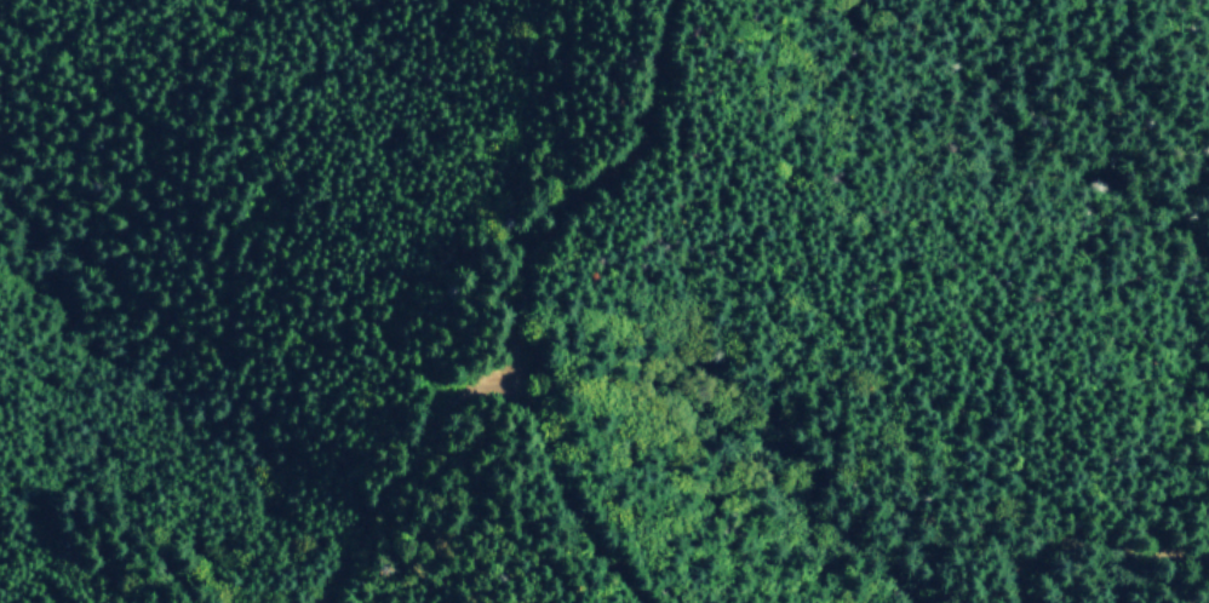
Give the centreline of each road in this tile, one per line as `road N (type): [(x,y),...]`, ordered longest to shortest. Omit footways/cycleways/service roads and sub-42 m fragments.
road 1 (track): [(634,602),(560,501),(516,381),(509,327),(529,246),(573,194),(620,168),(644,144),(652,42),(669,0)]
road 2 (track): [(516,381),(476,389),(436,418),(322,602)]
road 3 (track): [(1208,550),(1122,539),(1054,544),(1027,556),(1016,602)]

